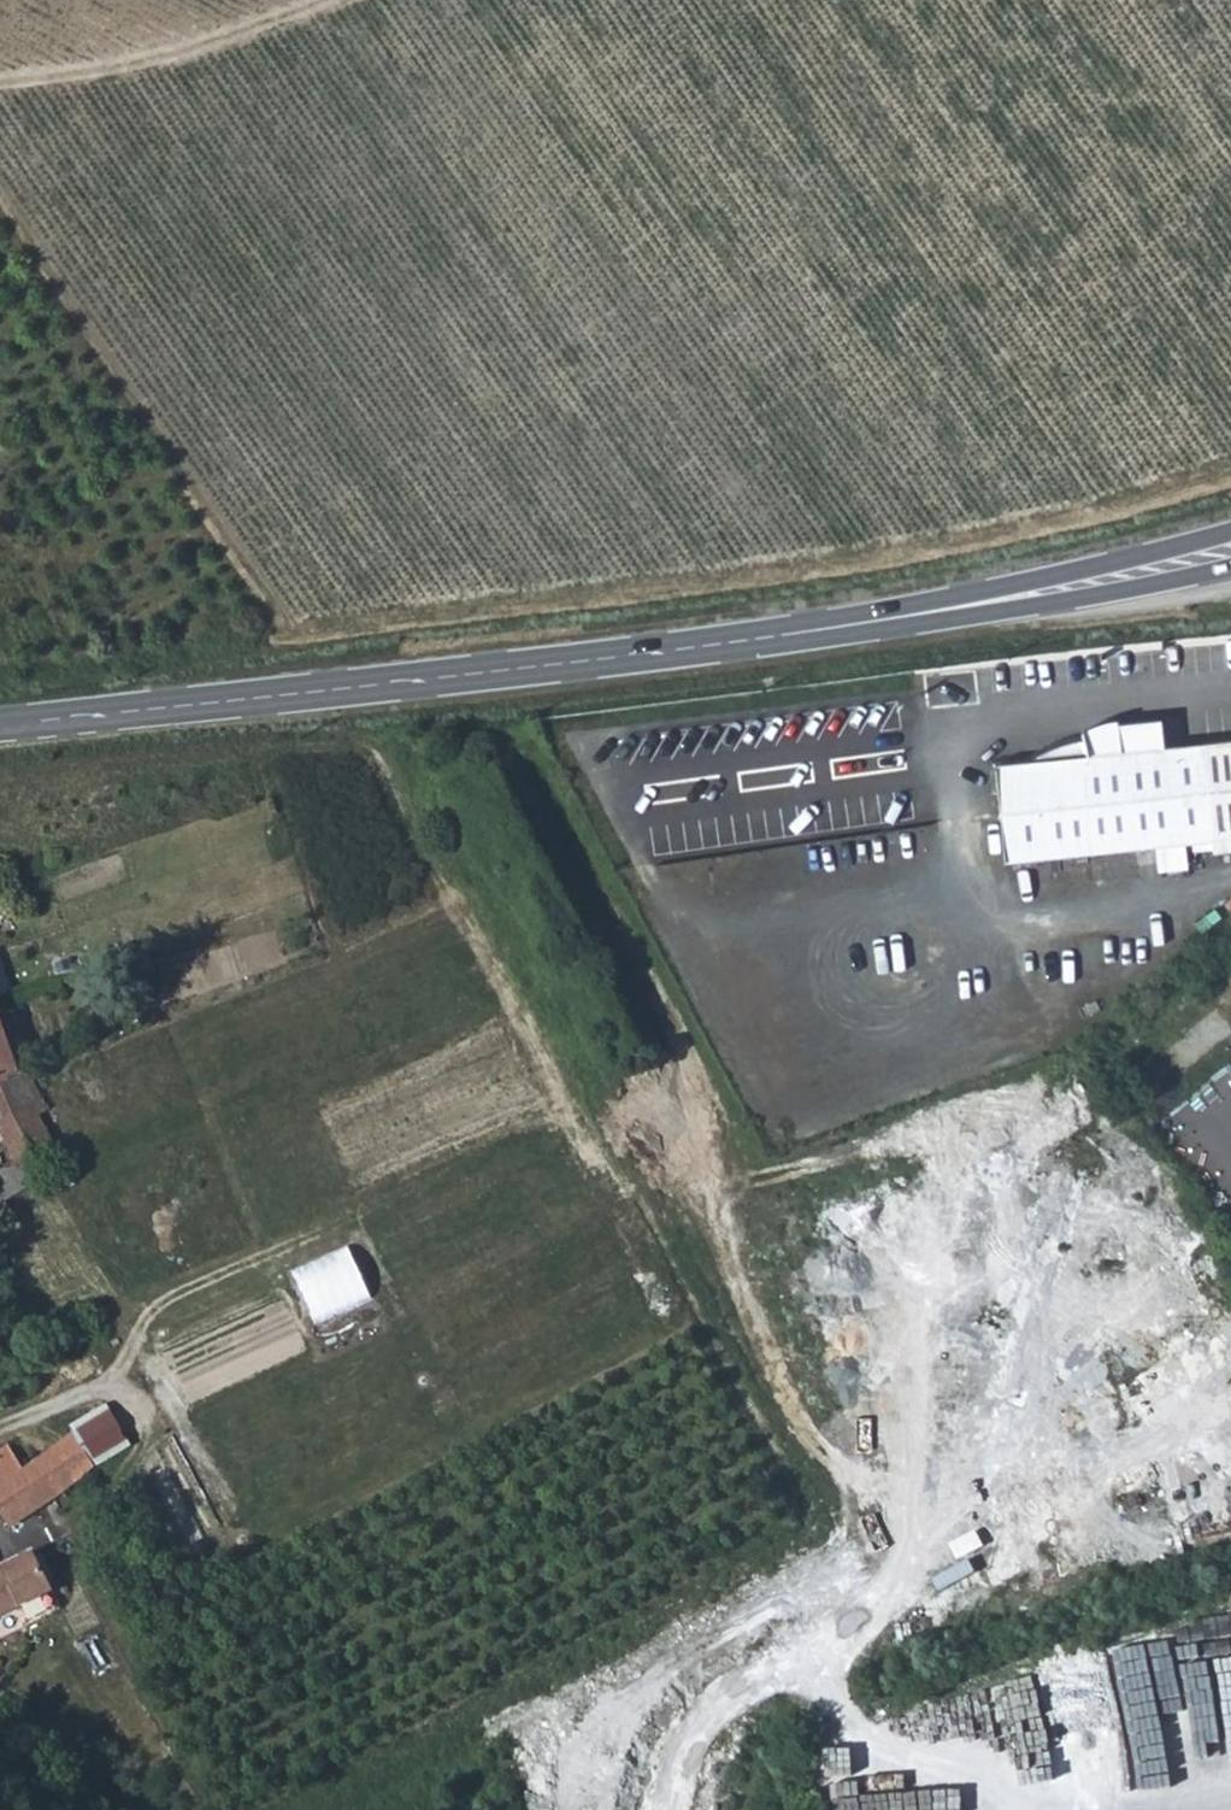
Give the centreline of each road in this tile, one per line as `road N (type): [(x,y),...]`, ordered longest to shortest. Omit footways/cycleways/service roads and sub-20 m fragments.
road 1 (secondary): [(0,724),(449,680),(945,609),(1230,545)]
road 2 (track): [(0,75),(103,61),(298,17),(338,0)]

